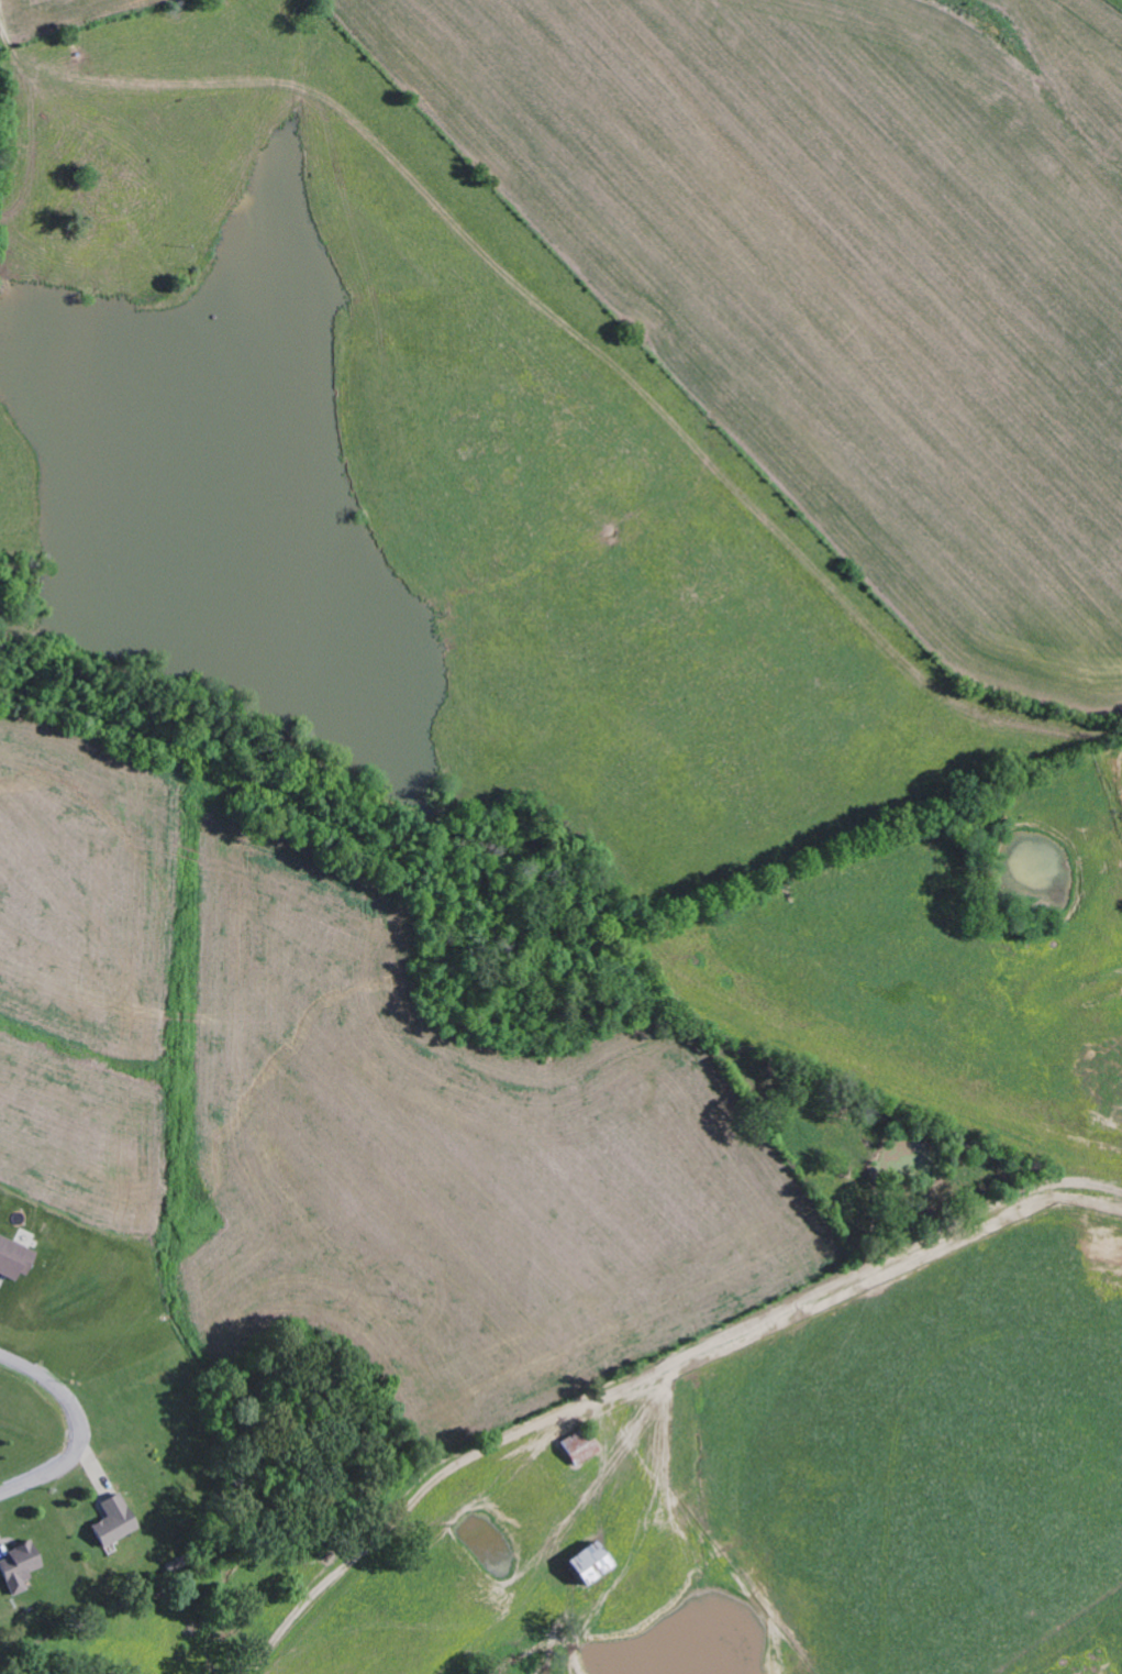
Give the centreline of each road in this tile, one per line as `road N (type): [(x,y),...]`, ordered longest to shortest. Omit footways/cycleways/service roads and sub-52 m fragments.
road 1 (residential): [(173,1673),(424,1434),(653,1328)]
road 2 (residential): [(0,1494),(63,1464),(75,1435),(53,1390),(0,1357)]

